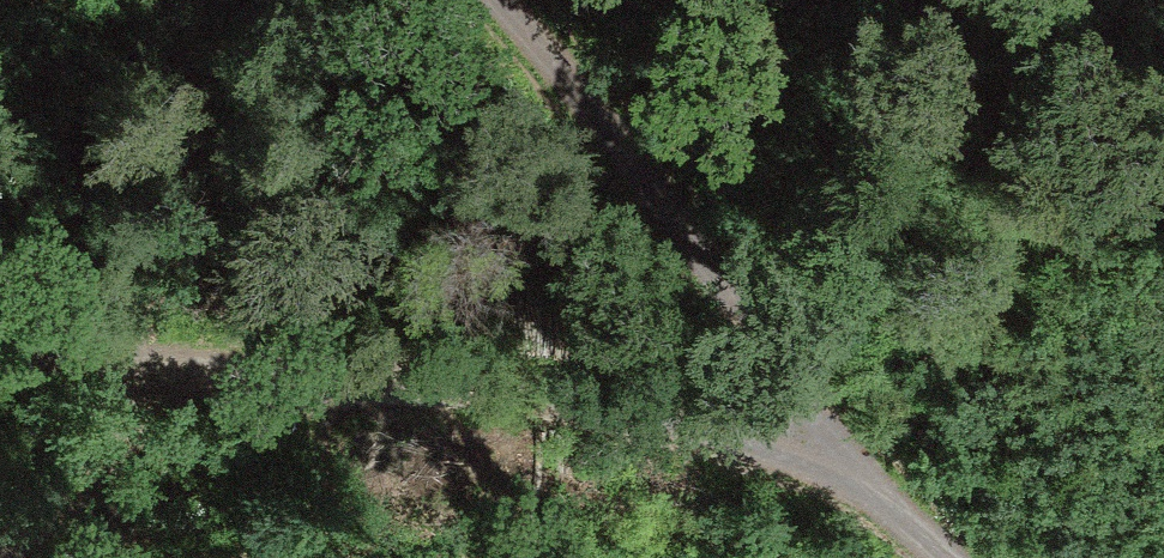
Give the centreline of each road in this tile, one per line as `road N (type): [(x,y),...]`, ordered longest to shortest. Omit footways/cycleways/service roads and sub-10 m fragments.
road 1 (track): [(868,484),(598,412),(0,349)]
road 2 (track): [(495,0),(544,50),(664,205),(868,484),(948,557)]

